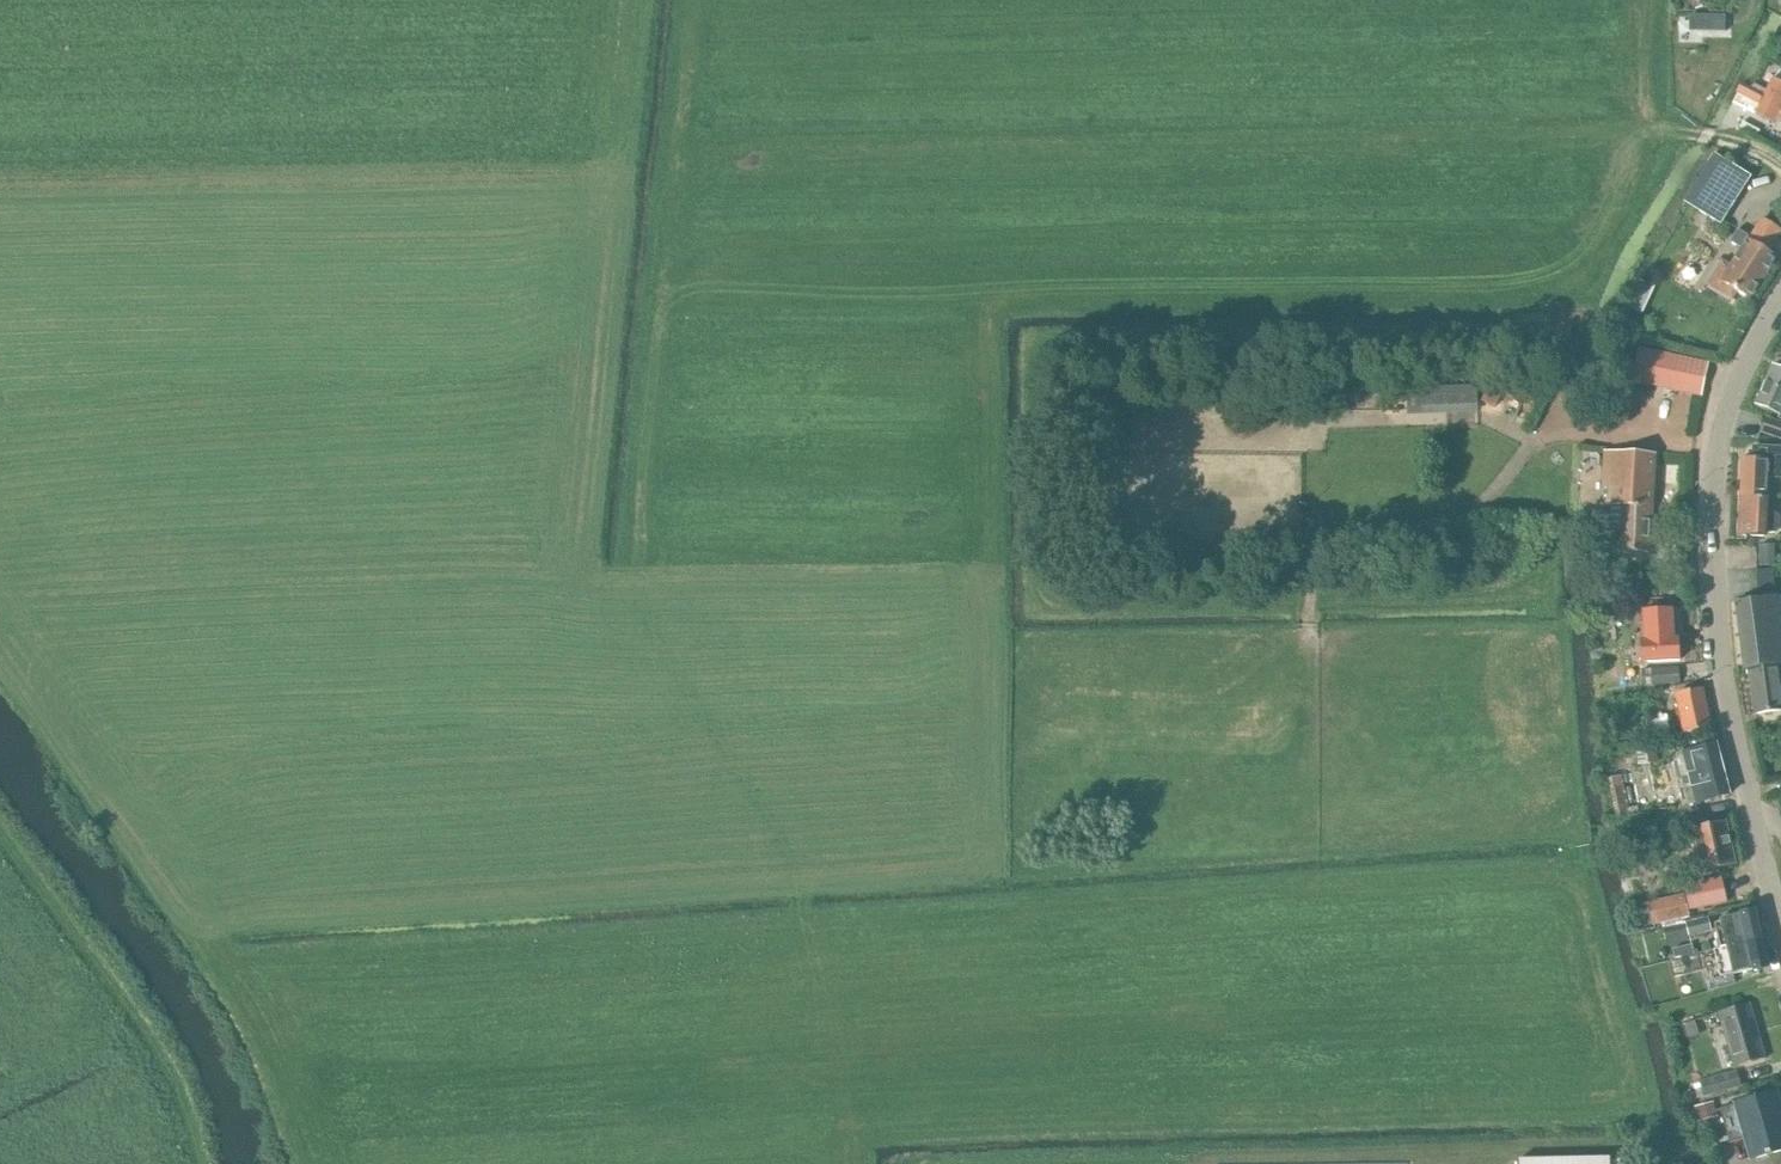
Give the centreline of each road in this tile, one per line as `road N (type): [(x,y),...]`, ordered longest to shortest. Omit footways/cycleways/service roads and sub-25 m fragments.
road 1 (unclassified): [(1780,946),(1727,693),(1713,527),(1726,405),(1780,303)]

